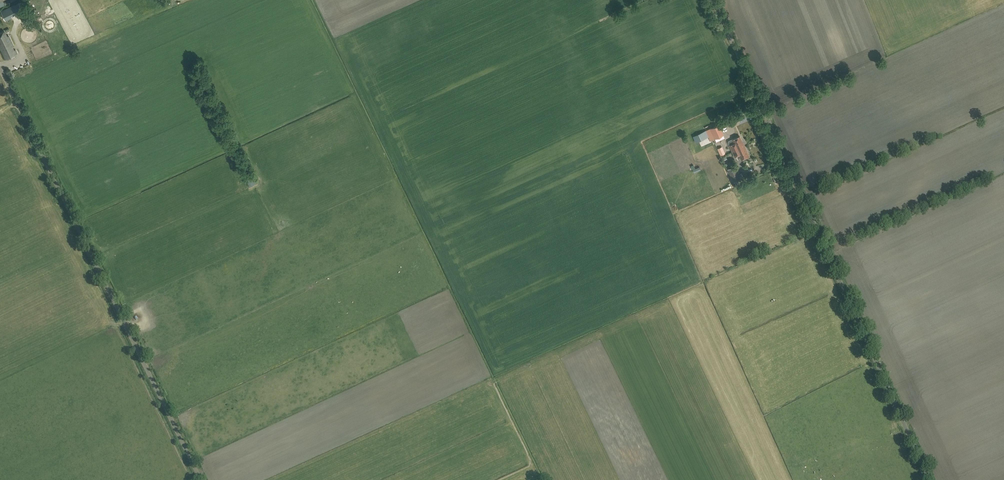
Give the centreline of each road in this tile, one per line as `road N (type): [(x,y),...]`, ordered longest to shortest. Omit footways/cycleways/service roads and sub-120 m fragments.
road 1 (unclassified): [(930,479),(713,0)]
road 2 (unclassified): [(201,479),(0,69)]

